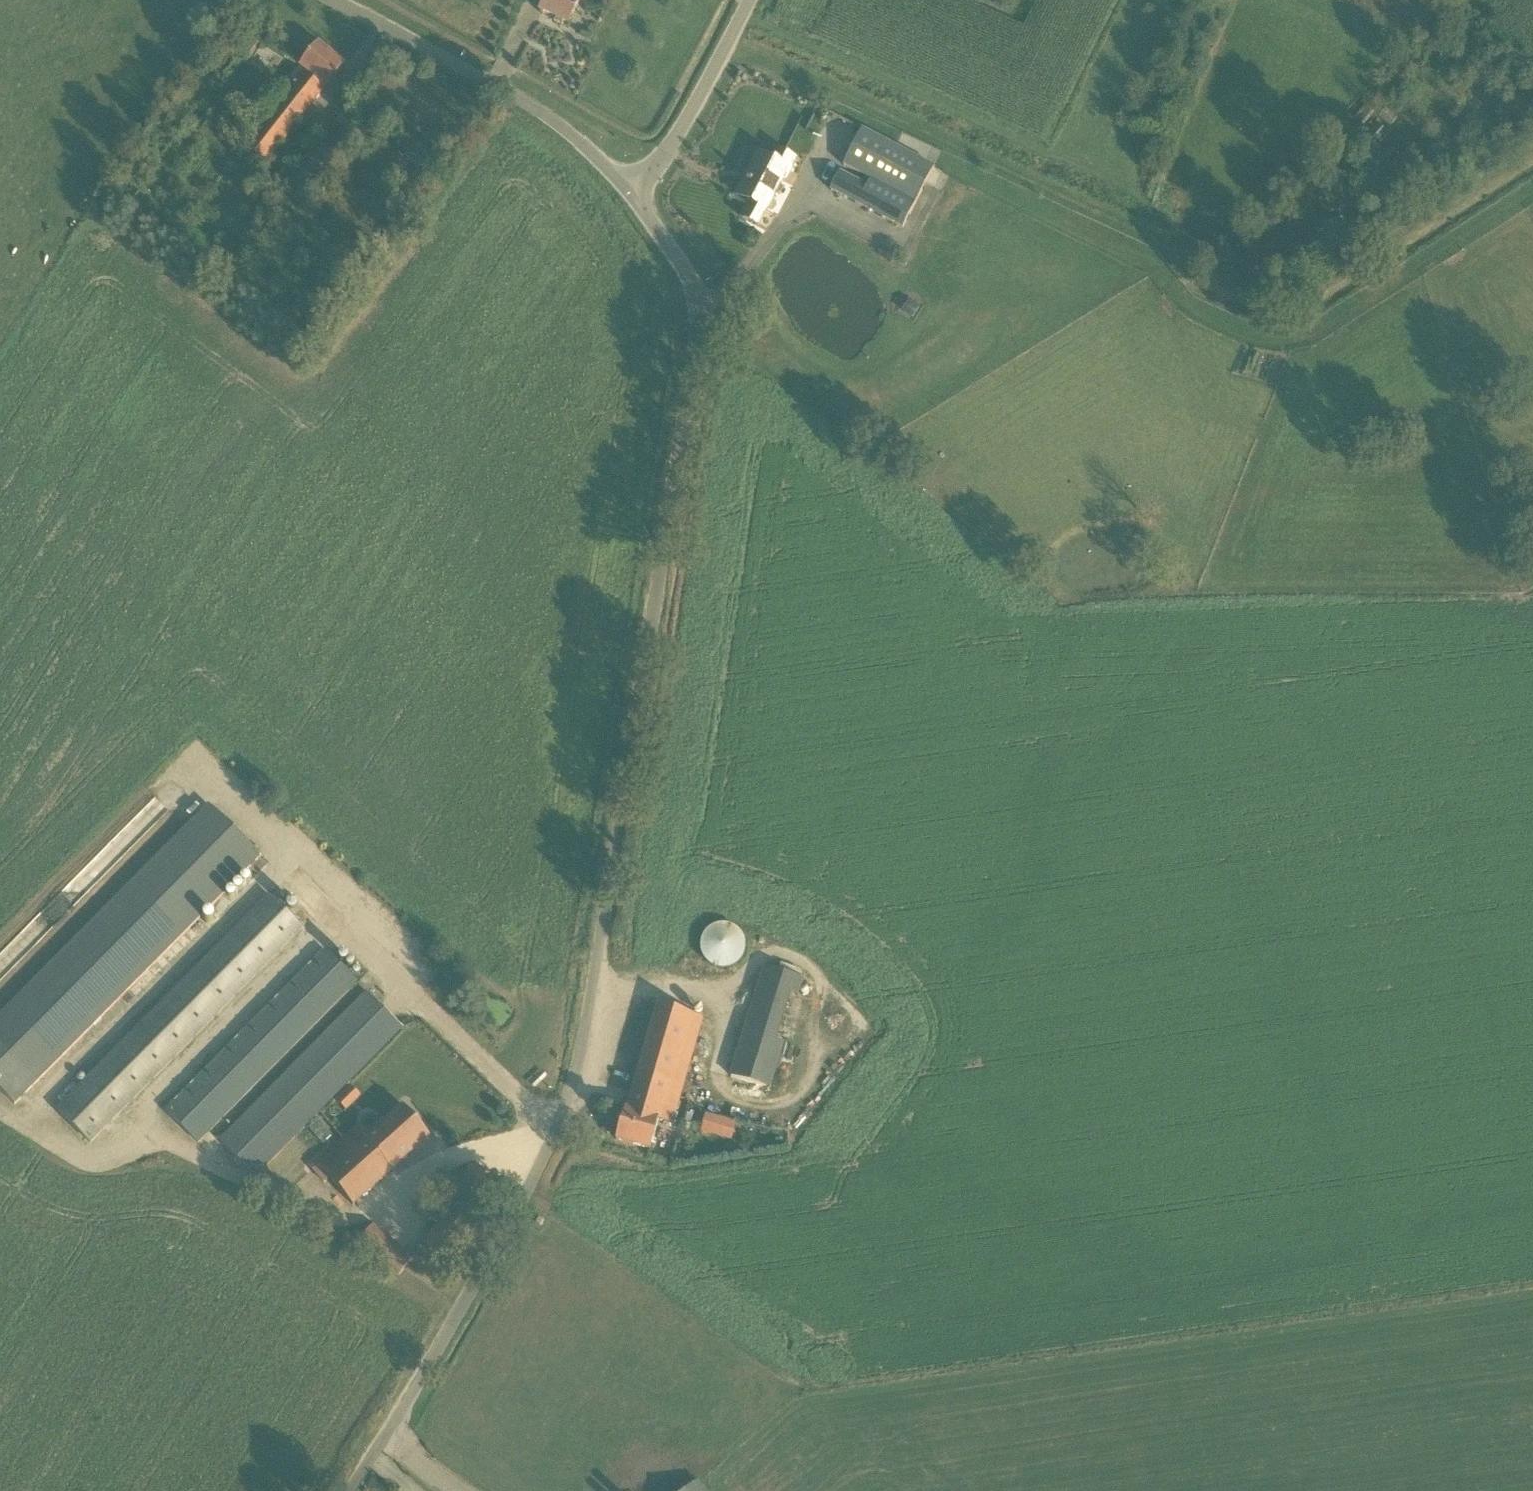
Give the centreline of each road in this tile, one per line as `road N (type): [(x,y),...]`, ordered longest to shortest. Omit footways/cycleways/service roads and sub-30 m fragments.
road 1 (unclassified): [(352,1490),(526,1189),(590,1042),(707,303),(632,194)]
road 2 (track): [(1532,190),(1315,326),(1275,331),(1197,300),(1144,234),(726,35)]
road 3 (residential): [(632,194),(571,132),(339,0)]
road 4 (unclassified): [(632,194),(664,153),(744,0)]

